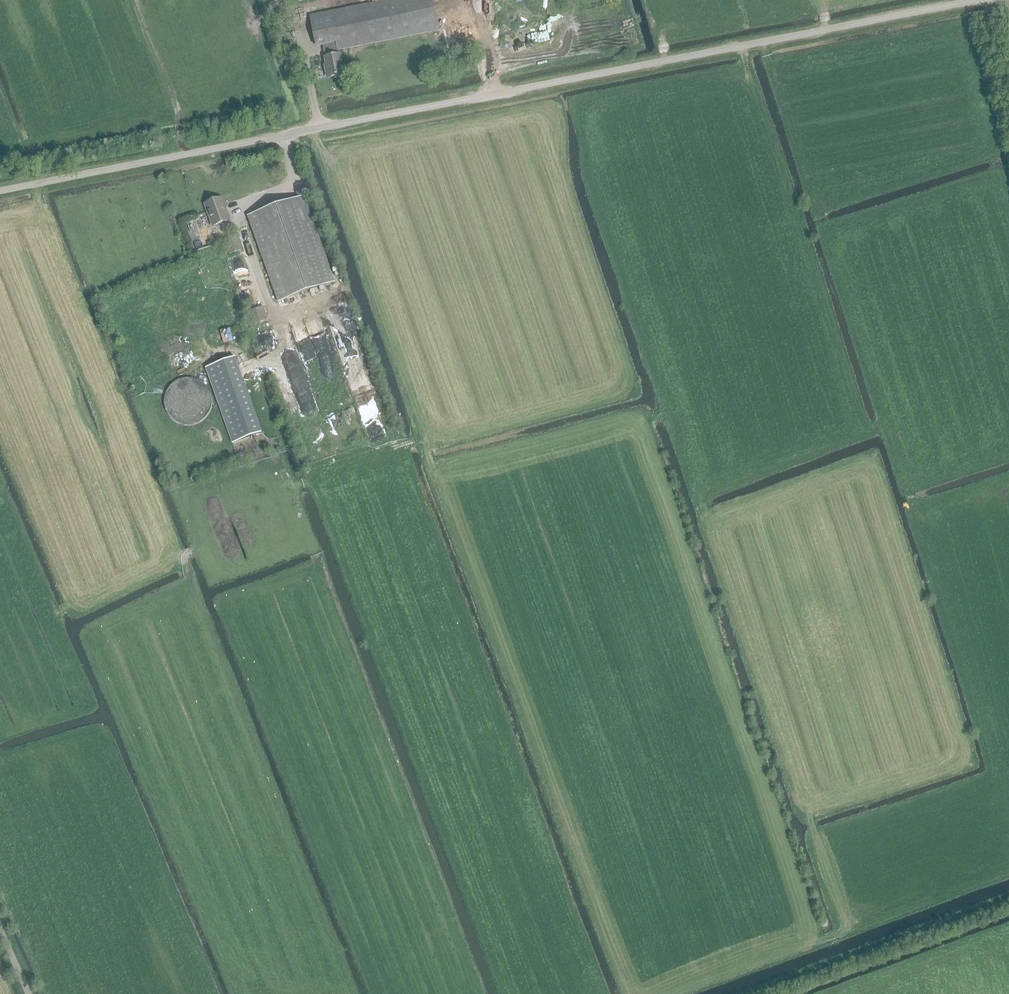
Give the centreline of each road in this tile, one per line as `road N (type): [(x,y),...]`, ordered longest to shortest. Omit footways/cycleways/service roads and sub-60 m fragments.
road 1 (unclassified): [(0,189),(980,0)]

